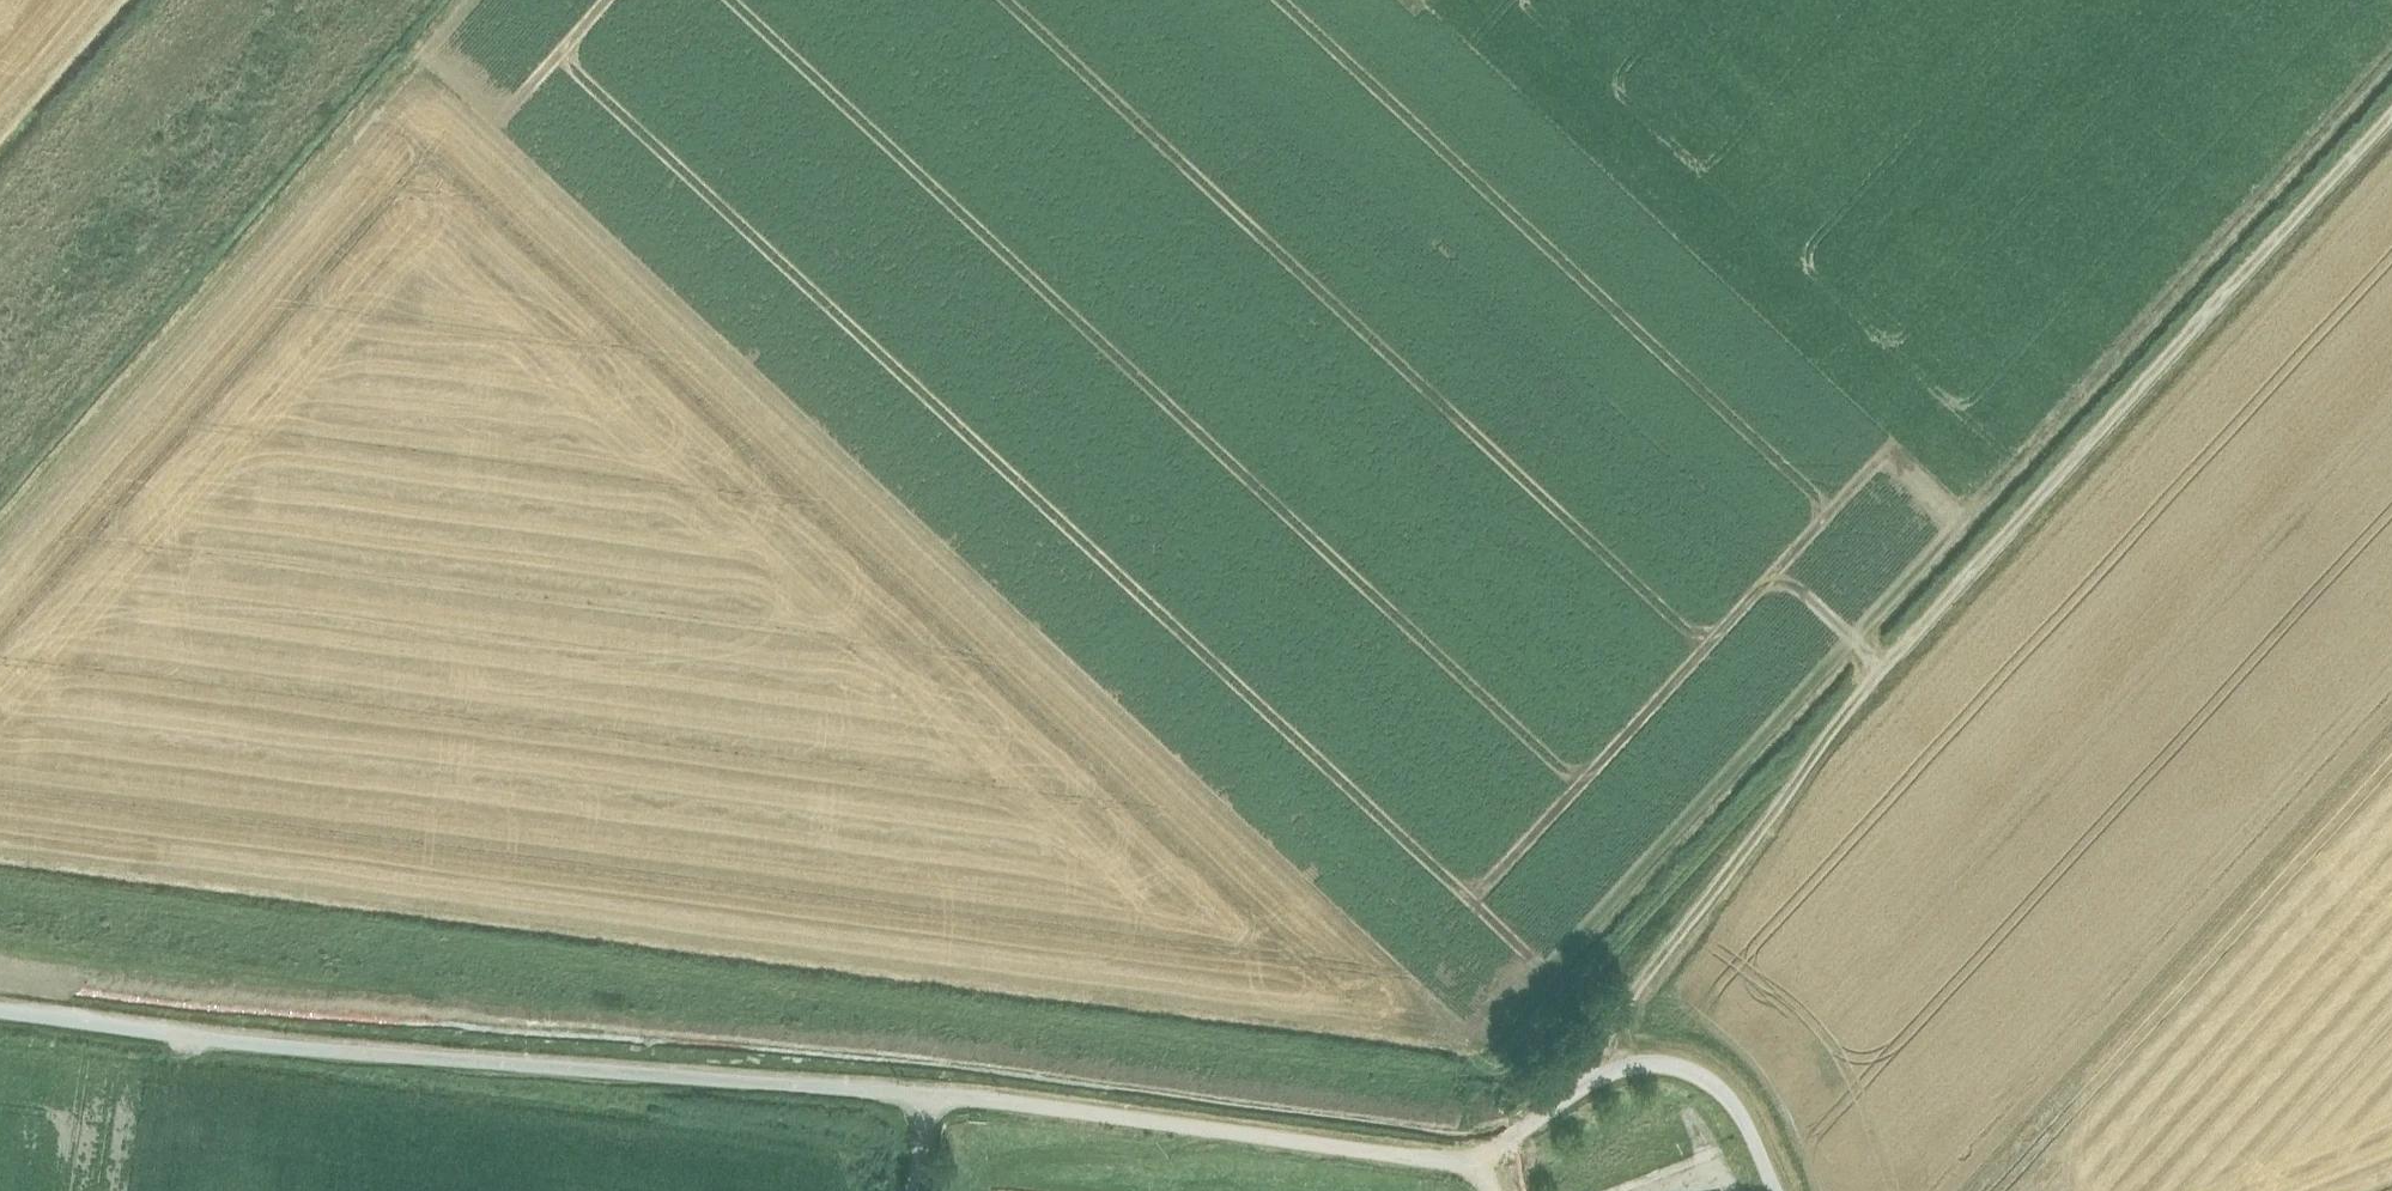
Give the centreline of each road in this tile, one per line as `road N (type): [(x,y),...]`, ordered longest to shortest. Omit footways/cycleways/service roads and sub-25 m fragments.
road 1 (track): [(1577,1090),(1675,939),(1853,708),(2391,115)]
road 2 (unclassified): [(1774,1190),(1736,1104),(1688,1068),(1612,1069),(1518,1133),(1486,1165),(931,1095)]
road 3 (unclassified): [(931,1095),(186,1036),(0,1012)]

